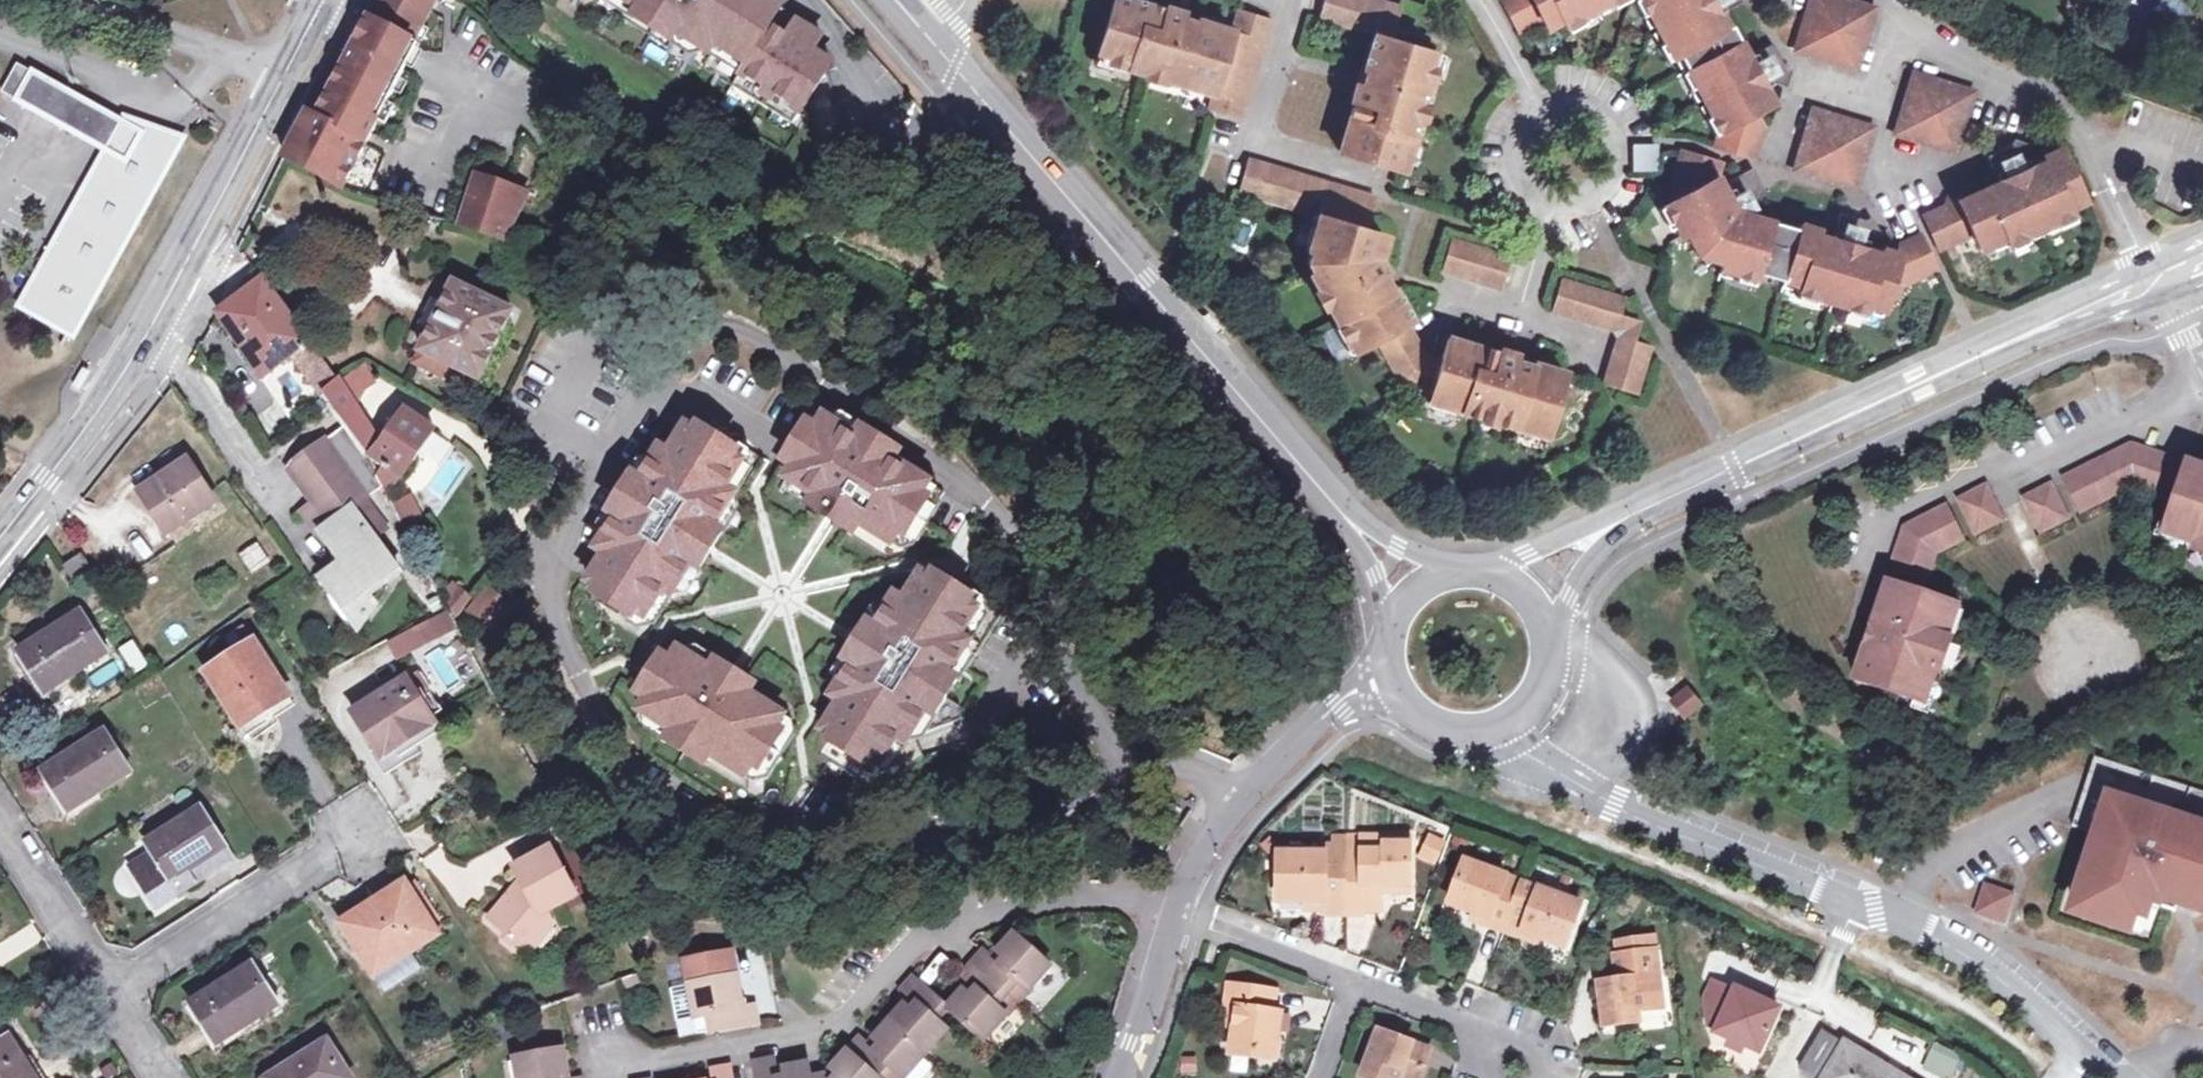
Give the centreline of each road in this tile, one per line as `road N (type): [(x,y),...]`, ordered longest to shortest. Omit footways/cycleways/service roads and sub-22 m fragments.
road 1 (residential): [(1150,751),(1056,798),(834,826),(707,813),(655,784),(608,724),(565,620),(560,558),(605,459),(693,324),(717,316),(751,319),(957,442),(1035,544),(1120,747)]
road 2 (residential): [(1491,730),(1593,793),(1962,945),(2087,1057)]
road 3 (tertiary): [(935,38),(1341,514)]
road 4 (residential): [(1179,916),(1099,888),(964,909),(821,1026),(613,1060)]
road 5 (tertiary): [(293,71),(124,373),(0,536)]
road 6 (tertiary): [(2154,279),(1658,500)]
road 7 (residential): [(1861,562),(1873,519),(1991,461),(2001,482),(2202,383)]
road 8 (residential): [(108,992),(368,828)]
road 9 (residential): [(1532,97),(1571,91),(1605,111),(1619,147),(1606,185),(1577,204),(1545,204),(1513,182),(1502,145)]
road 10 (residential): [(293,71),(57,0)]
road 11 (residential): [(0,827),(108,992)]
road 12 (residential): [(1392,682),(1341,707),(1247,800)]
road 13 (residential): [(1352,981),(1485,1034),(1515,1067)]
road 14 (tertiary): [(1658,500),(1487,573)]
road 15 (residential): [(1179,916),(1352,981)]
road 16 (tertiary): [(1548,634),(1591,560),(1658,500)]
road 17 (residential): [(1179,916),(1118,1077)]
road 18 (residential): [(1247,800),(1207,851),(1179,916)]
road 19 (tertiary): [(1341,514),(1373,577),(1388,637)]
road 20 (tertiary): [(1456,571),(1341,514)]
road 21 (tertiary): [(1491,730),(1538,694),(1548,634)]

